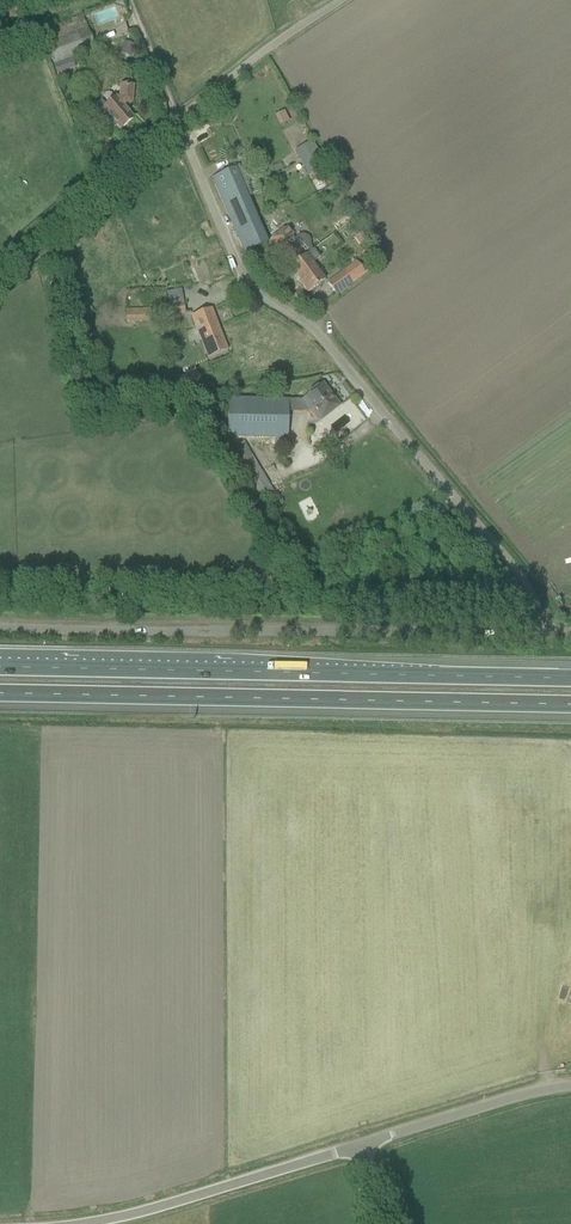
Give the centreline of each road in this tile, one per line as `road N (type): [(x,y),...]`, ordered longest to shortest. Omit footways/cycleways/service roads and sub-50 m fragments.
road 1 (unclassified): [(543,629),(534,598),(328,354),(238,277),(183,134)]
road 2 (motorway): [(0,693),(570,705)]
road 3 (motorway): [(570,678),(0,667)]
road 4 (unclassified): [(543,629),(0,628)]
road 5 (unclassified): [(357,1144),(140,1212),(74,1223)]
road 6 (unclassified): [(0,285),(183,134)]
road 7 (unclassified): [(357,1144),(570,1086)]
road 8 (unclassified): [(183,134),(301,25),(342,0)]
road 9 (track): [(183,134),(130,0)]

